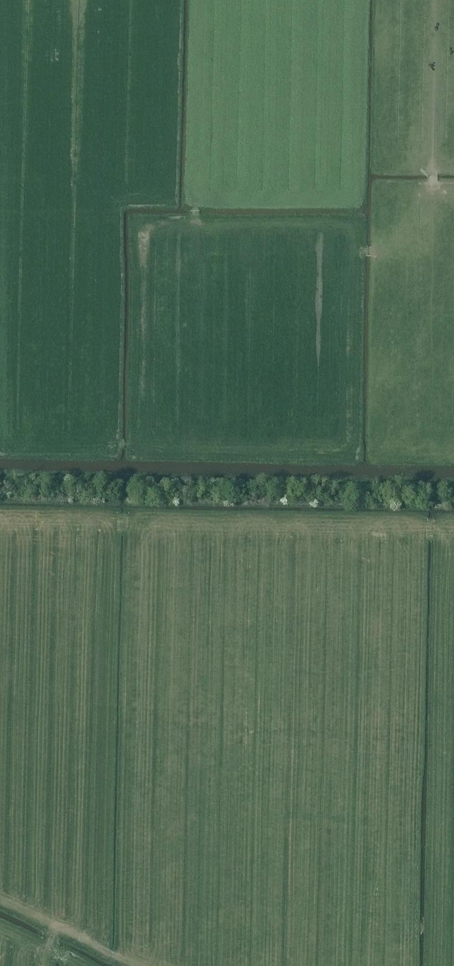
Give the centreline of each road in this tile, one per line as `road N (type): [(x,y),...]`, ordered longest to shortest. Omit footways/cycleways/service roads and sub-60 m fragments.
road 1 (track): [(453,486),(0,479)]

